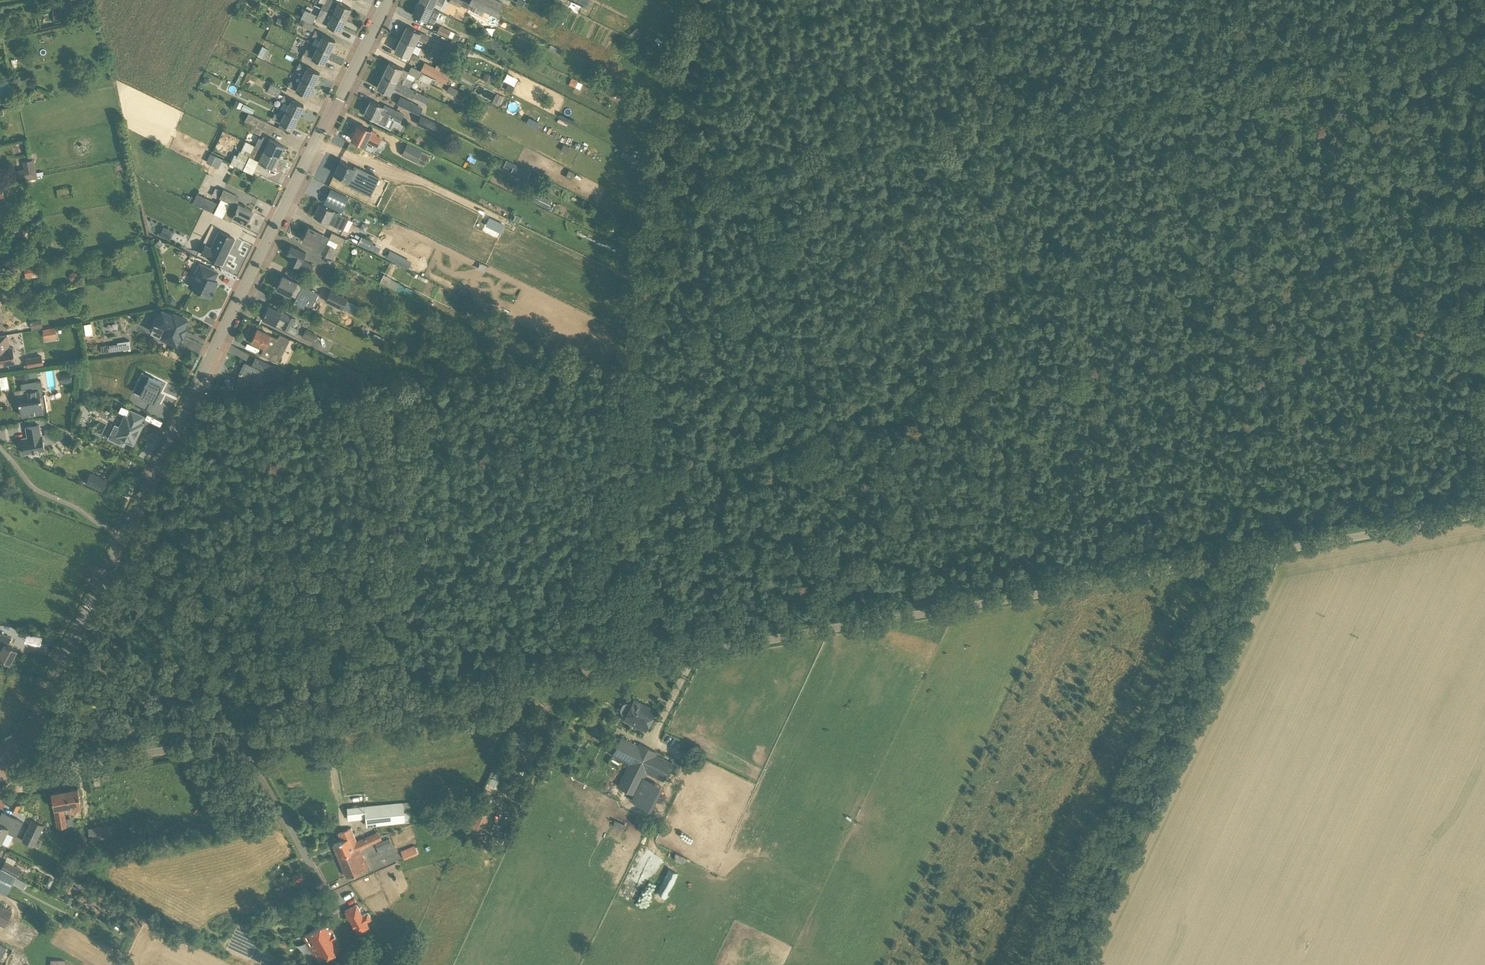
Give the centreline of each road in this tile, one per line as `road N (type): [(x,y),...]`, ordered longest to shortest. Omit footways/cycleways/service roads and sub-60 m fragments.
road 1 (unclassified): [(237,739),(569,672),(1484,514)]
road 2 (residential): [(9,774),(388,0)]
road 3 (track): [(623,496),(1212,355)]
road 4 (unclassified): [(354,964),(299,843),(237,739)]
road 5 (unclassified): [(9,774),(65,772),(237,739)]

